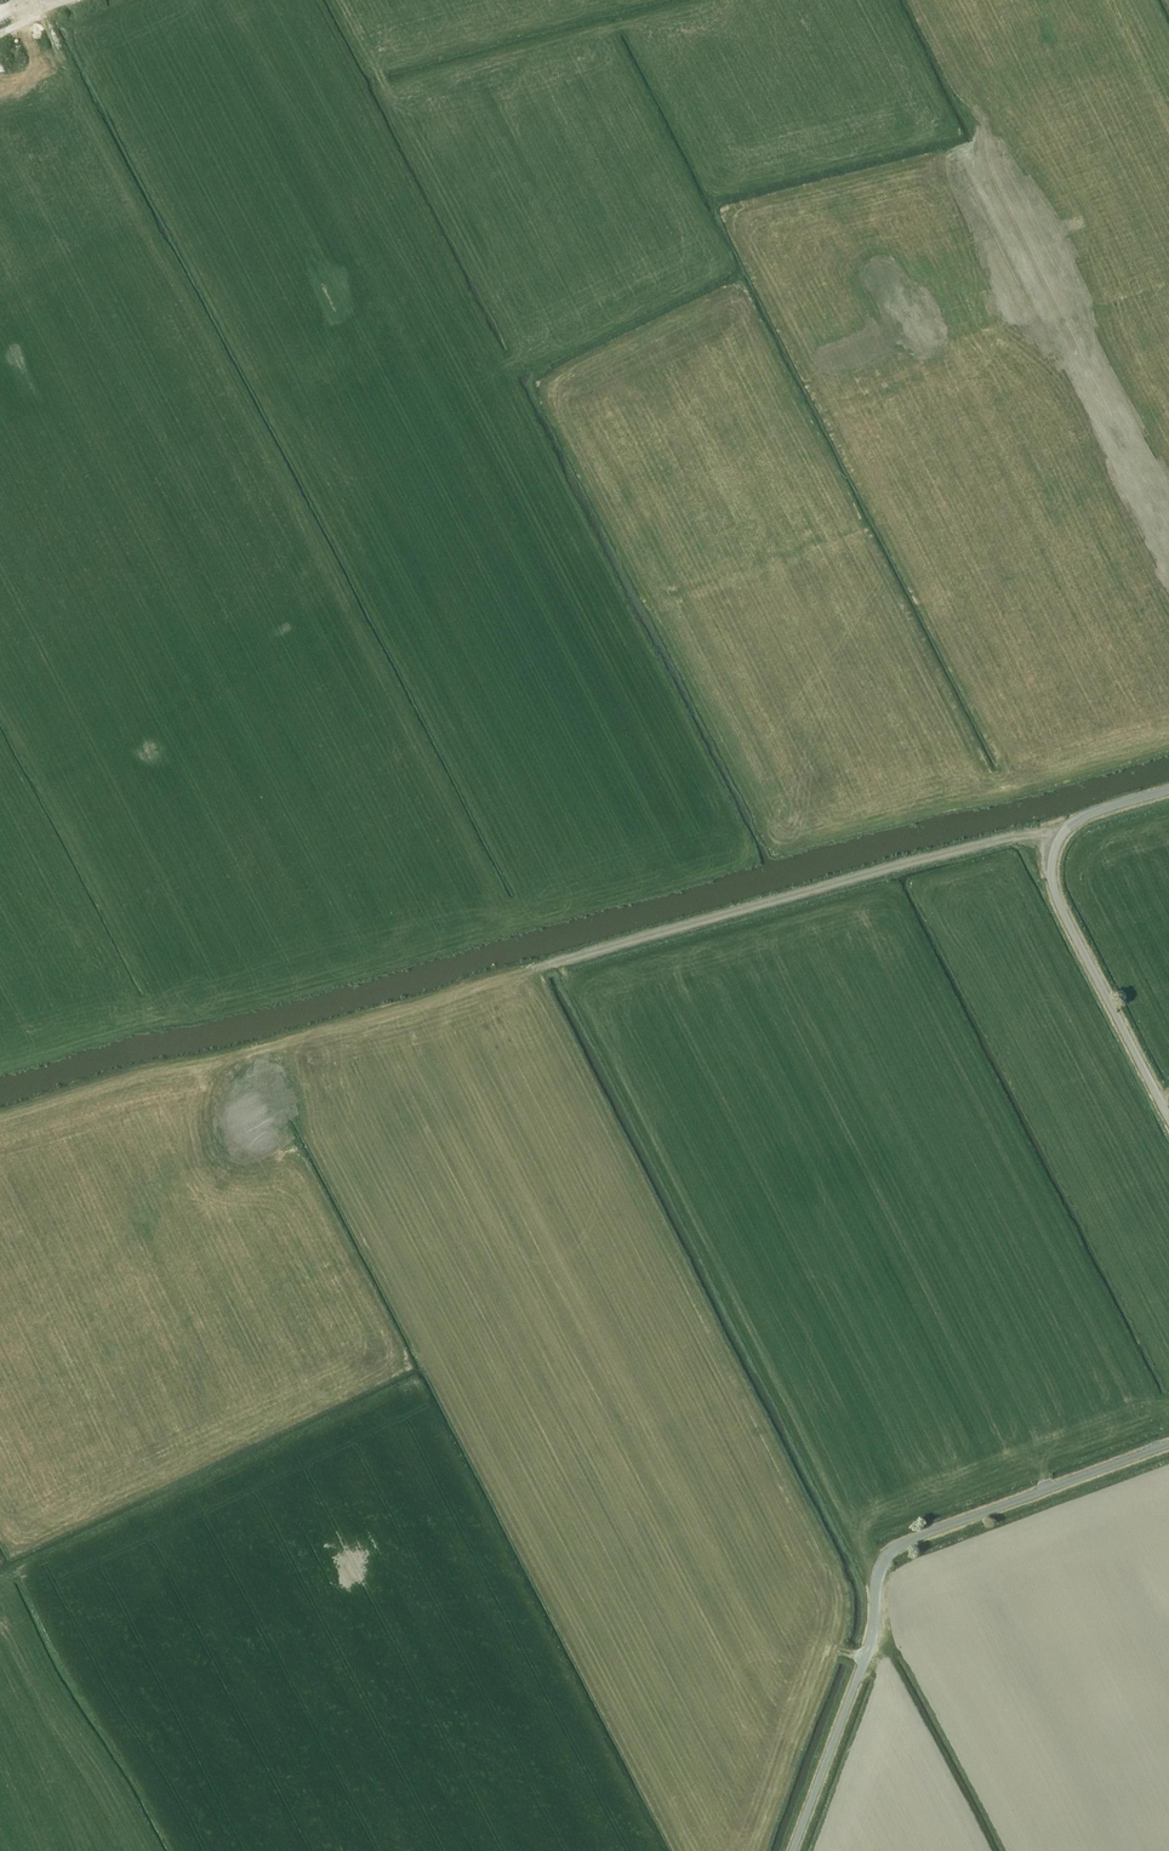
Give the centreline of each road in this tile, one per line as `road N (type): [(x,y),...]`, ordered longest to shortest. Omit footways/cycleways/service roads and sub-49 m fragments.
road 1 (track): [(1056,843),(1024,835),(0,1117)]
road 2 (unclassified): [(794,1850),(876,1624),(879,1562),(907,1543),(1168,1445)]
road 3 (unclassified): [(1168,1117),(1061,905),(1050,864),(1075,822),(1168,790)]

